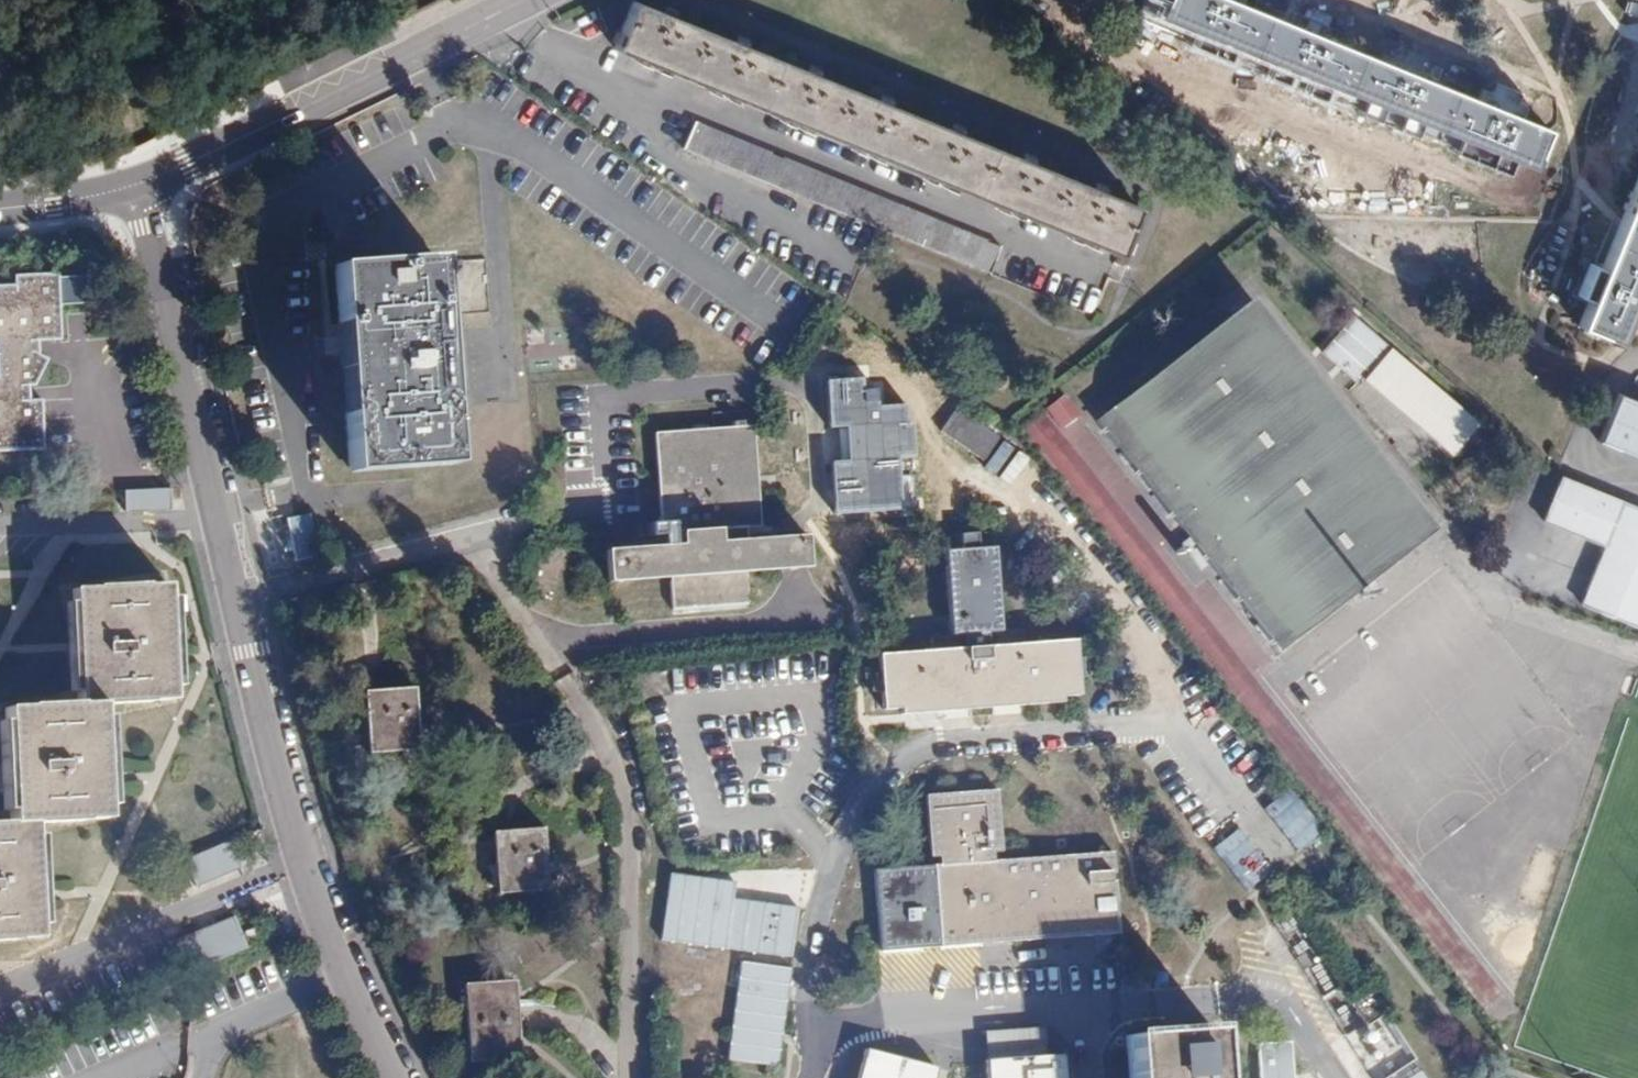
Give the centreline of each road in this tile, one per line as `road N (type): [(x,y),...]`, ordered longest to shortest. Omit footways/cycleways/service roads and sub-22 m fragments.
road 1 (residential): [(140,182),(307,867),(394,1077)]
road 2 (tertiary): [(527,0),(205,158),(140,182)]
road 3 (tertiary): [(140,182),(0,208)]

